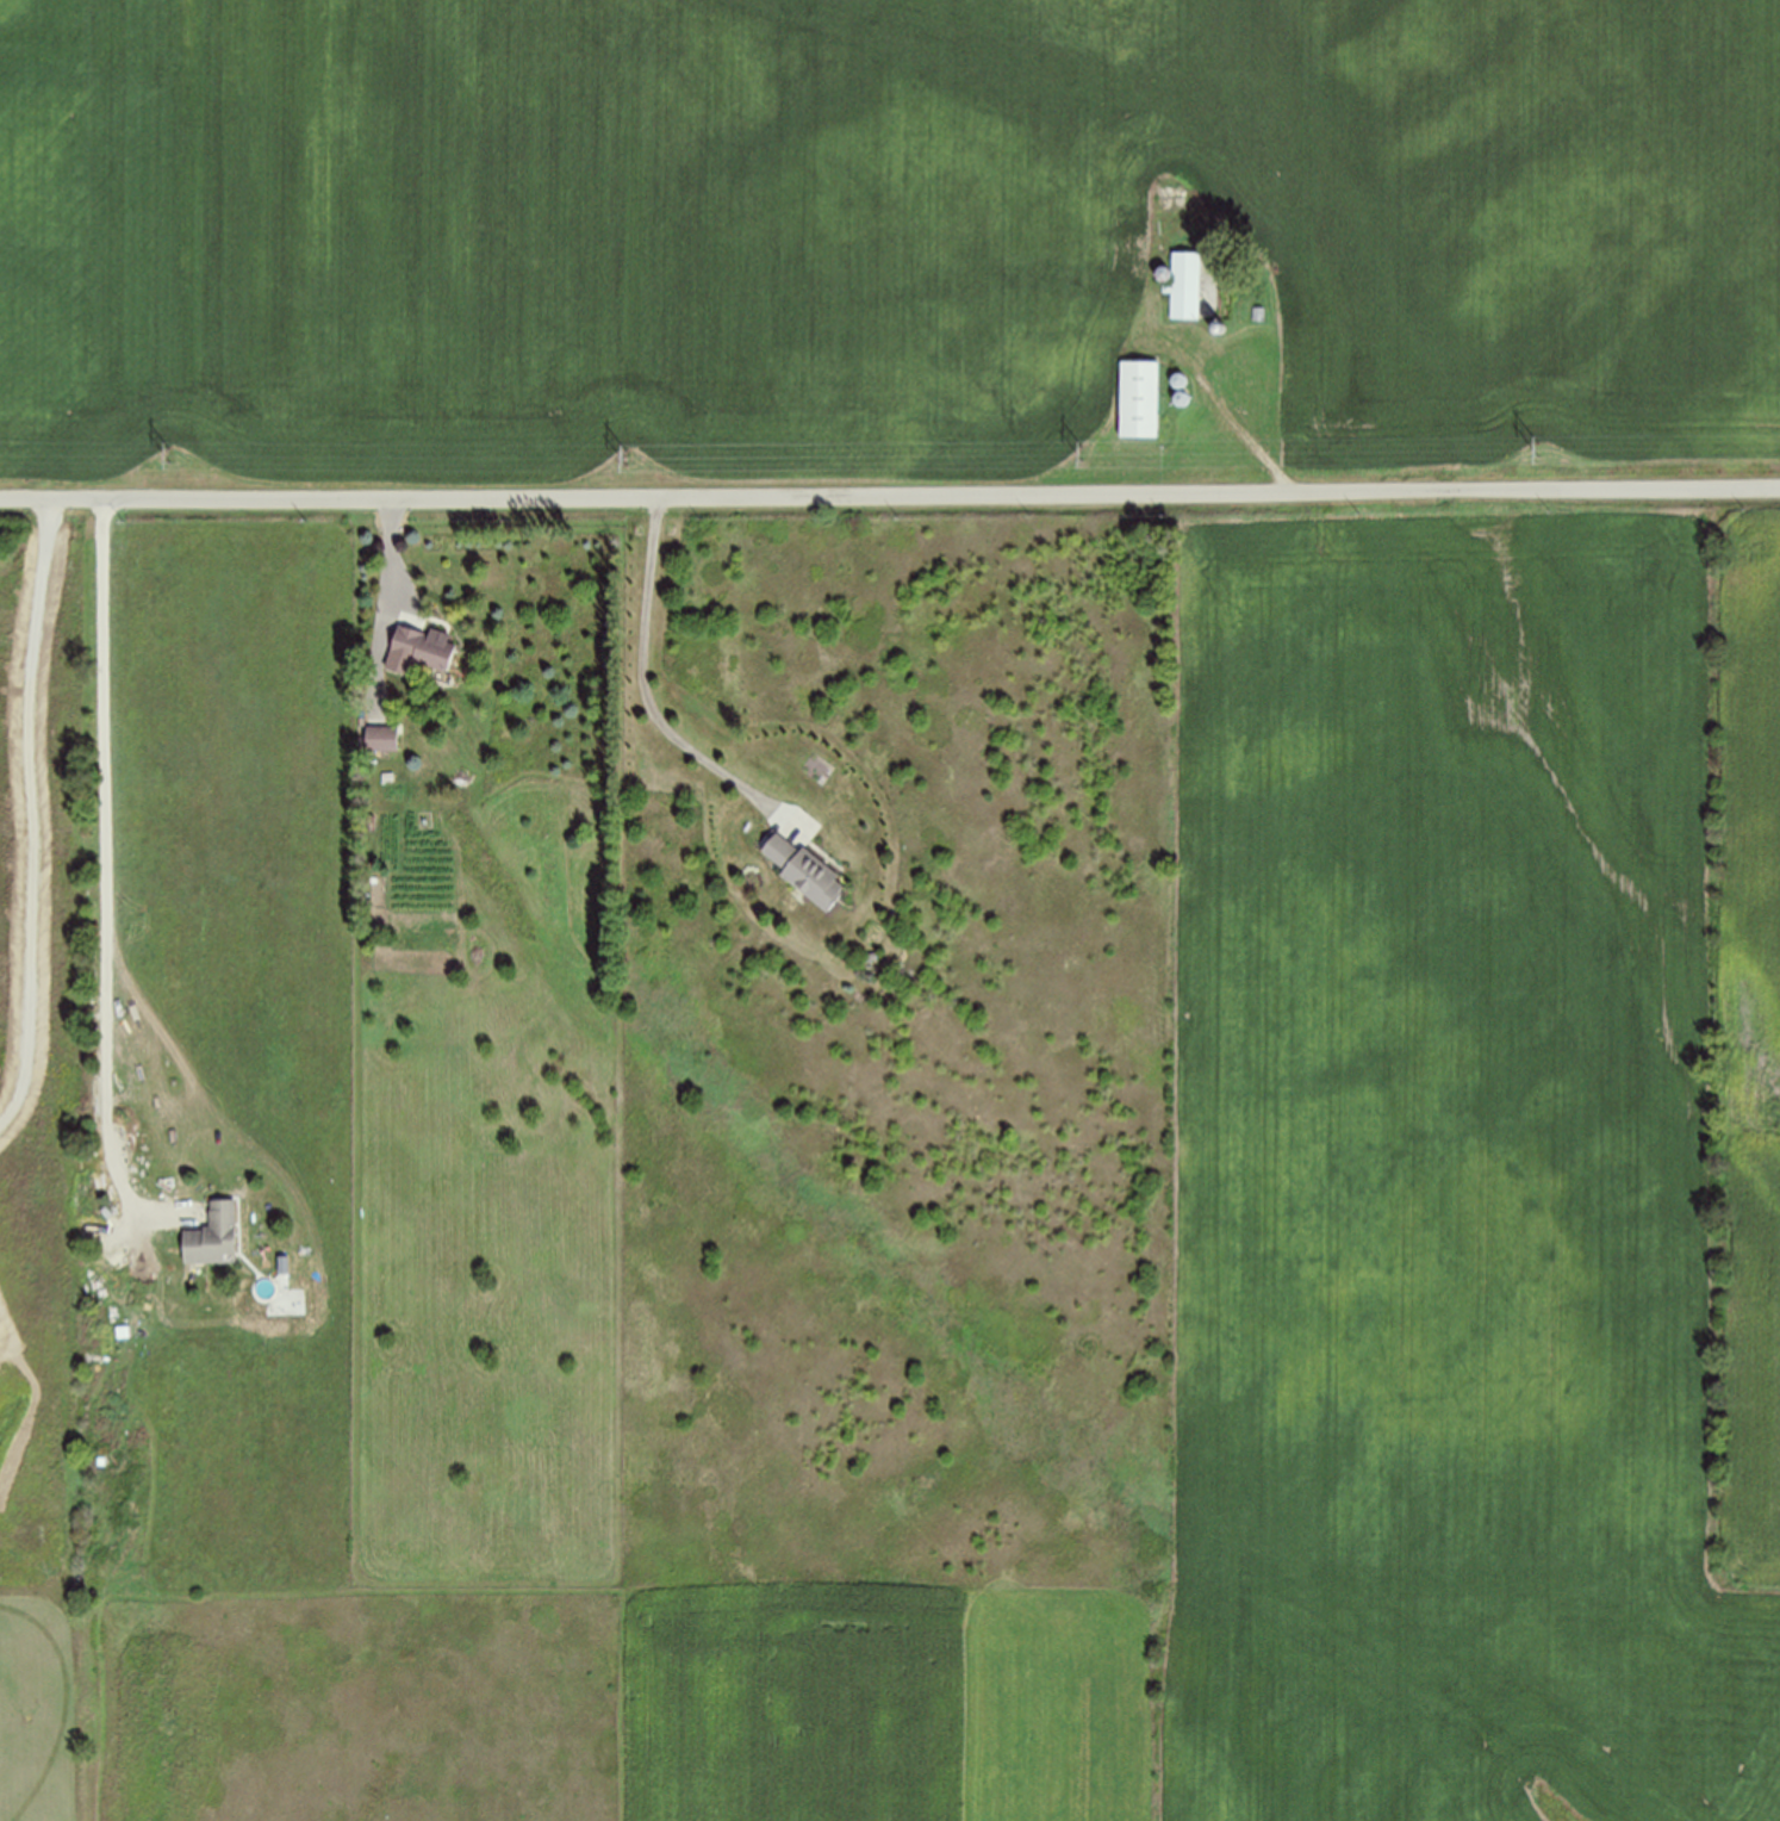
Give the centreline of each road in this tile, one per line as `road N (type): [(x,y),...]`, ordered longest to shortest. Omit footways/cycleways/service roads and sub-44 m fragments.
road 1 (residential): [(0,498),(1779,486)]

